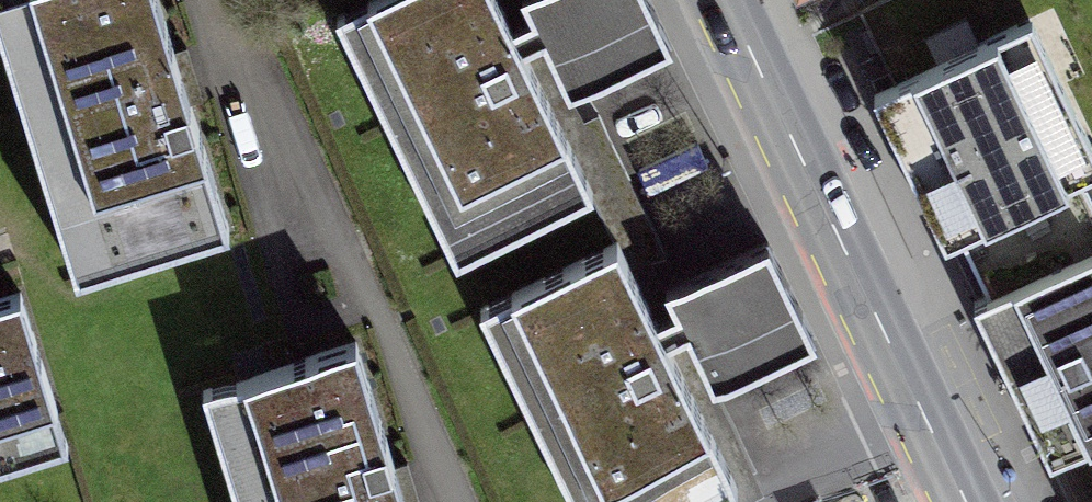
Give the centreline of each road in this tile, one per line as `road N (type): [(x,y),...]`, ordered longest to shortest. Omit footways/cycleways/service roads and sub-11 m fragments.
road 1 (primary): [(724,0),(966,501)]

